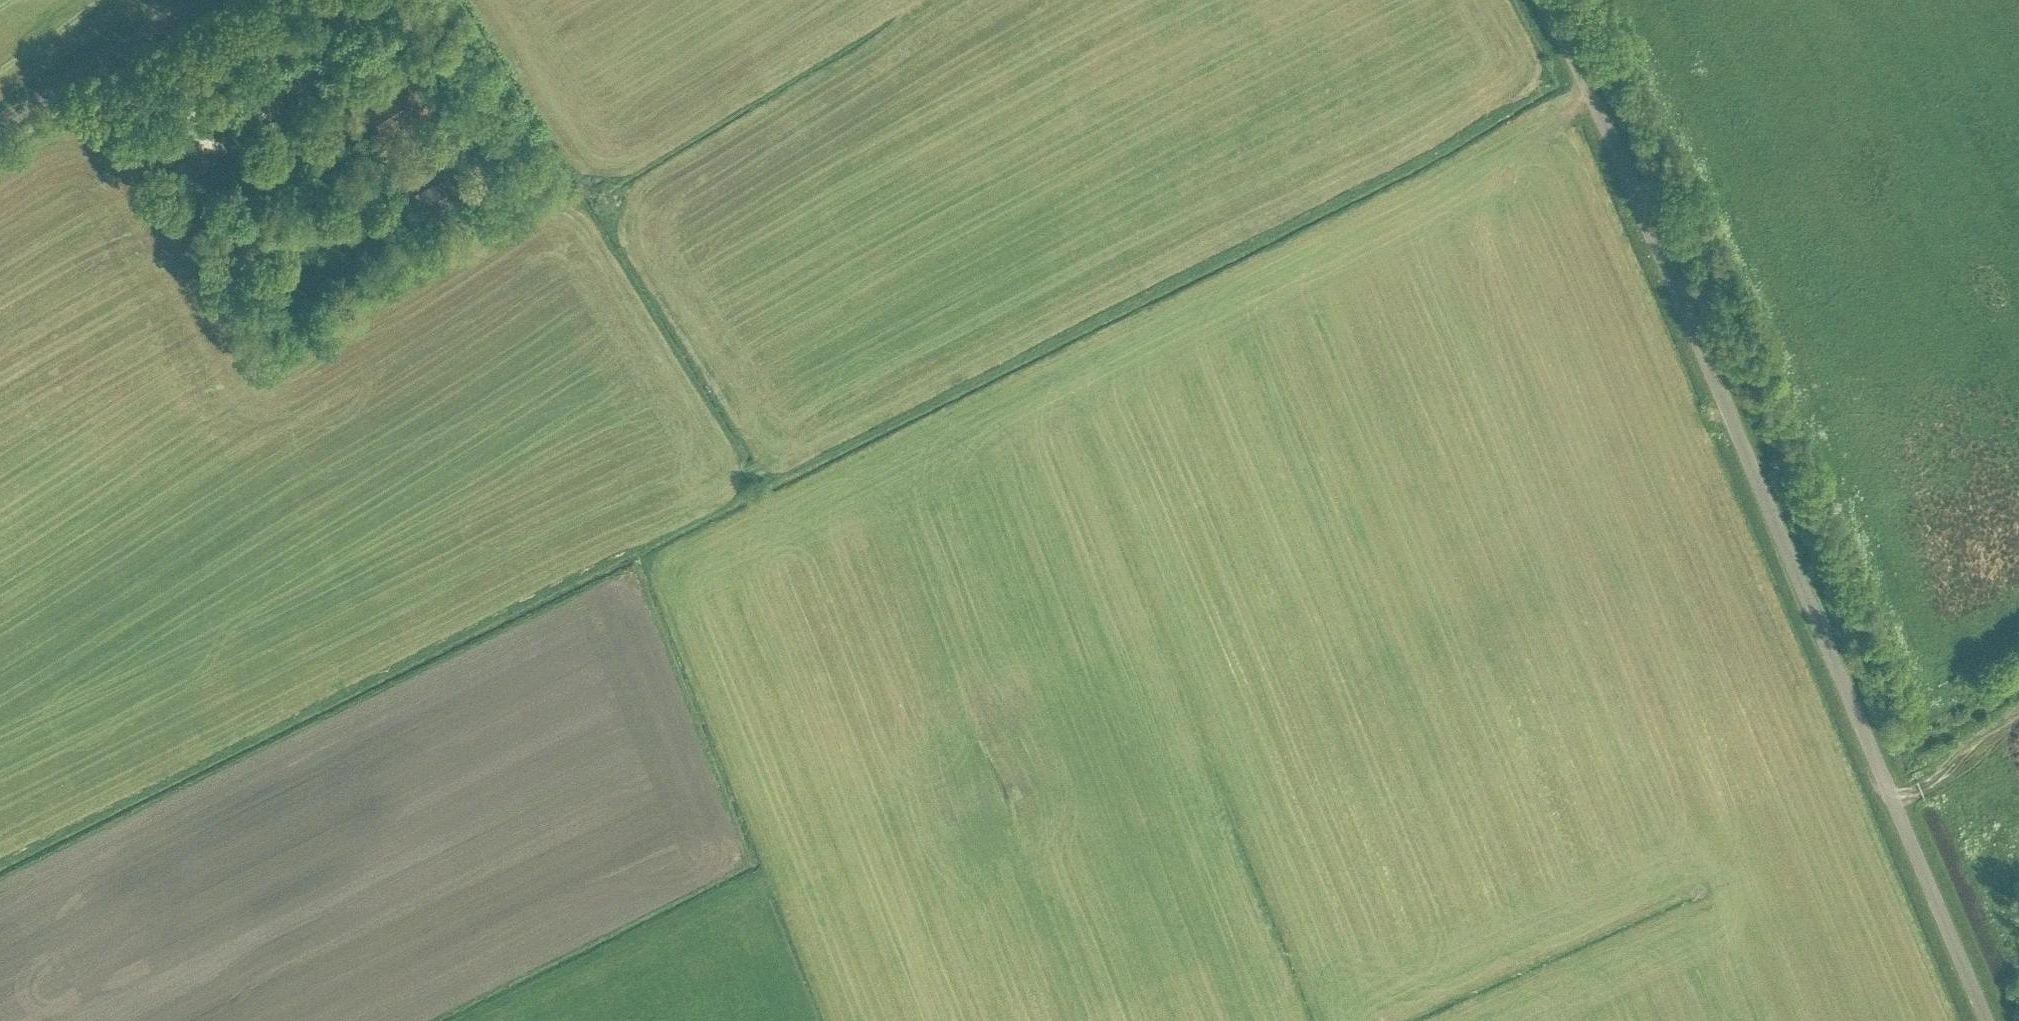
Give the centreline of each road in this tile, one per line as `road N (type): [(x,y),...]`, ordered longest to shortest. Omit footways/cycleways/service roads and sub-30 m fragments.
road 1 (unclassified): [(1988,1020),(1645,202),(1544,0)]
road 2 (unclassified): [(0,125),(191,0)]

